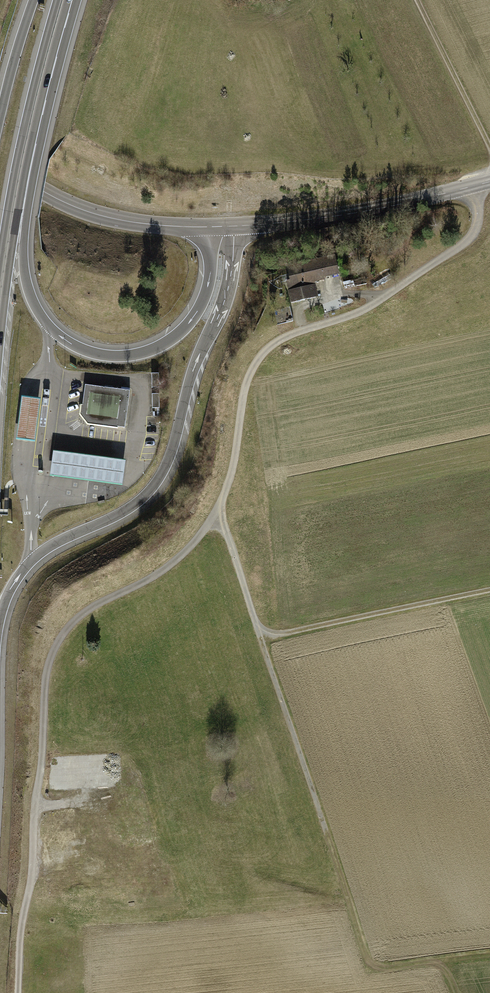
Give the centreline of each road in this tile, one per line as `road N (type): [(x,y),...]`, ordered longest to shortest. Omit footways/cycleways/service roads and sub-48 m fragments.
road 1 (track): [(18,992),(18,938),(34,875),(42,691),(62,633),(176,560),(218,512),(242,397),(268,348),(369,307),(471,239),(471,186)]
road 2 (trunk): [(0,618),(39,554),(124,511),(162,474),(228,290),(234,226)]
road 3 (track): [(489,956),(370,965),(260,638)]
road 4 (trunk): [(210,227),(208,285),(181,332),(129,356),(79,349),(43,319),(28,290),(31,143)]
road 5 (track): [(218,512),(260,638),(489,592)]
road 6 (trunk): [(58,0),(0,263)]
road 7 (tertiary): [(489,181),(392,207),(234,226)]
road 8 (tertiary): [(210,227),(113,220),(79,209),(0,155)]
road 9 (trunk): [(0,340),(31,143)]
road 10 (track): [(489,148),(417,0)]
road 11 (trunk): [(31,143),(68,0)]
road 12 (trunk): [(34,0),(0,118)]

